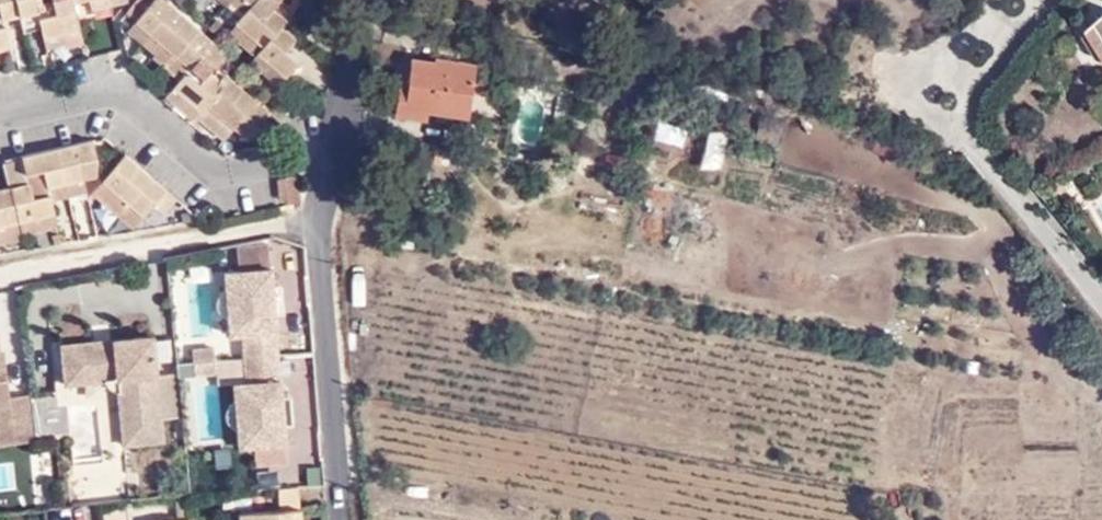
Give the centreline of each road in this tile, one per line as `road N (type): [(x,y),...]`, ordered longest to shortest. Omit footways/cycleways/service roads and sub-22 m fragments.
road 1 (residential): [(1101,305),(970,145),(962,125),(975,80),(1037,0)]
road 2 (residential): [(320,230),(280,224),(0,275)]
road 3 (residential): [(320,230),(345,519)]
road 4 (residential): [(357,0),(320,230)]

